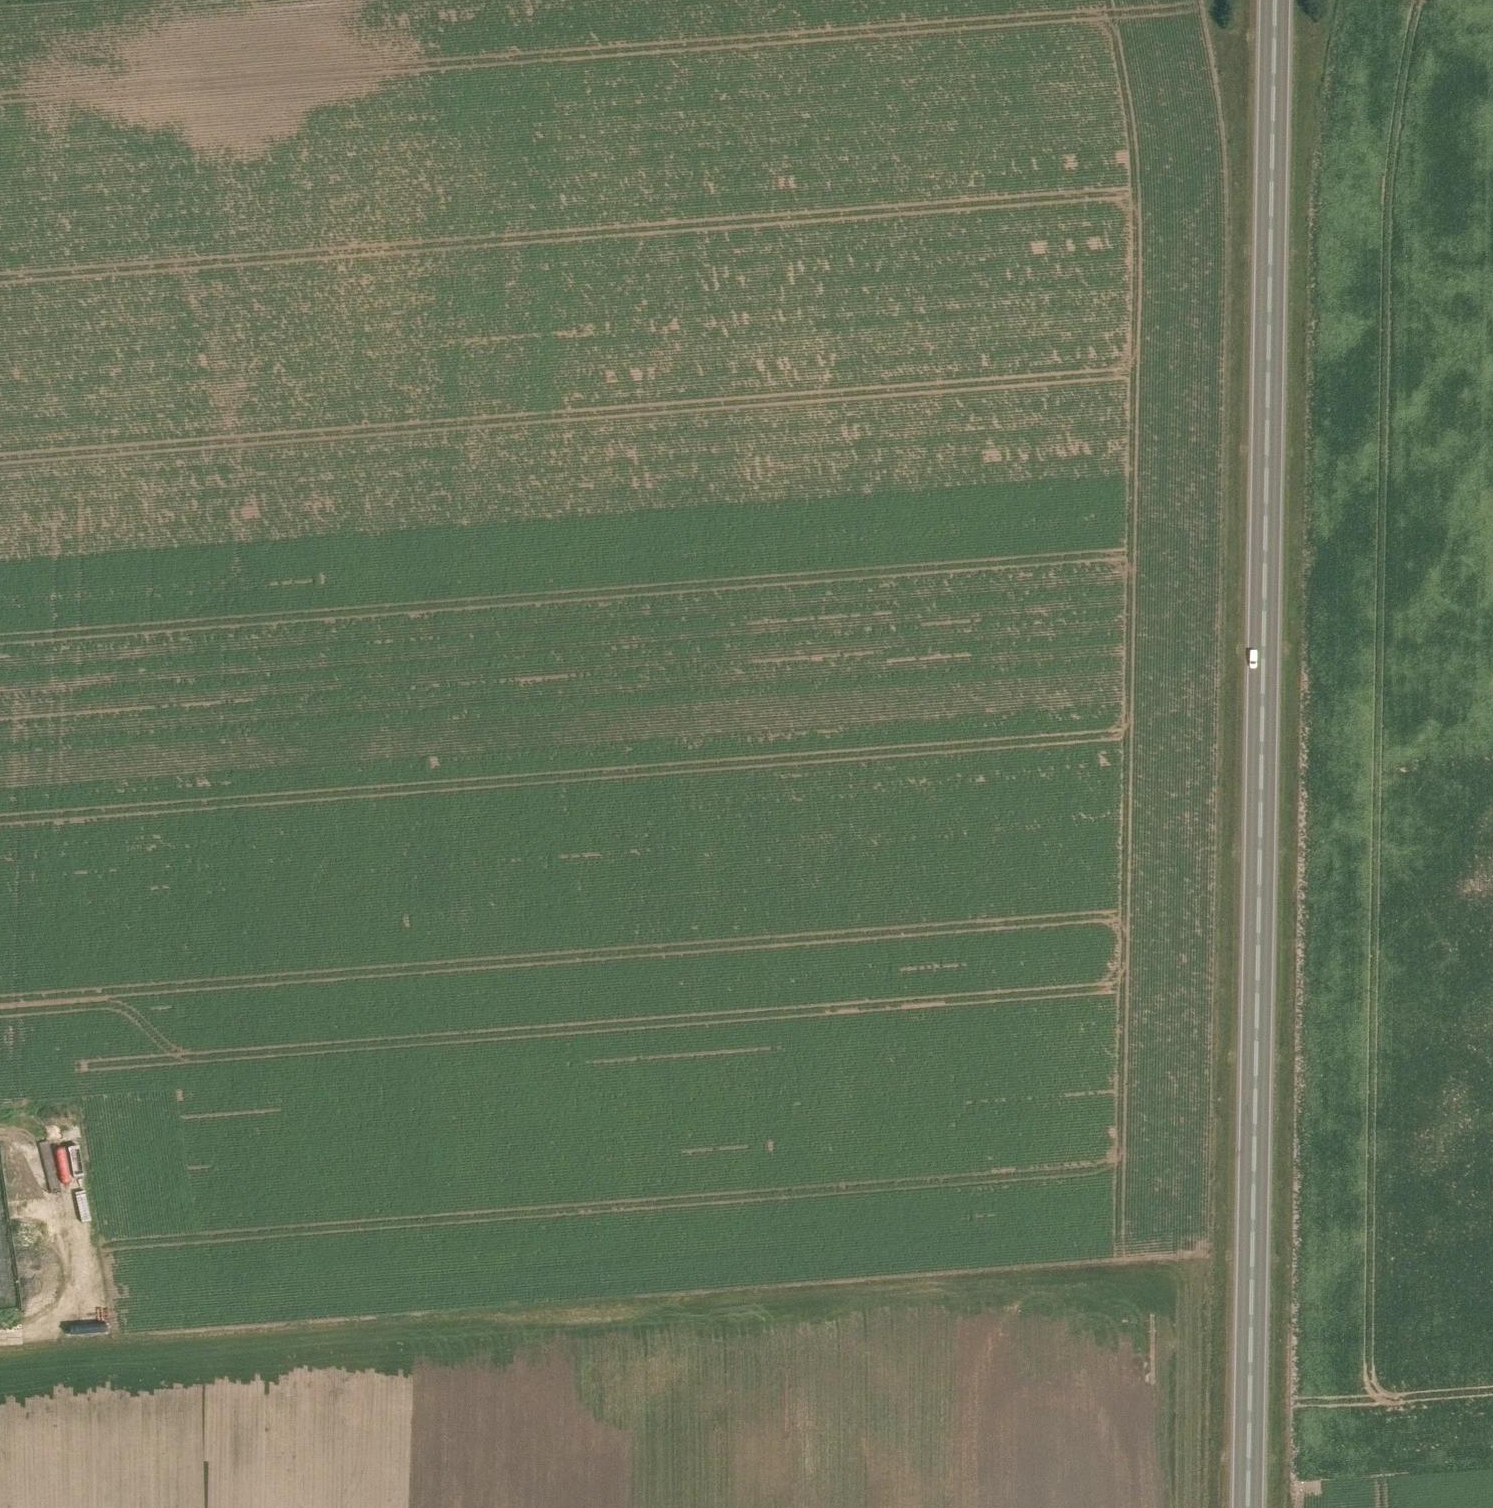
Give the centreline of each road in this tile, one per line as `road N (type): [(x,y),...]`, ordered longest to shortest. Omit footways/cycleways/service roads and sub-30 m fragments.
road 1 (trunk): [(1249,1507),(1276,0)]

